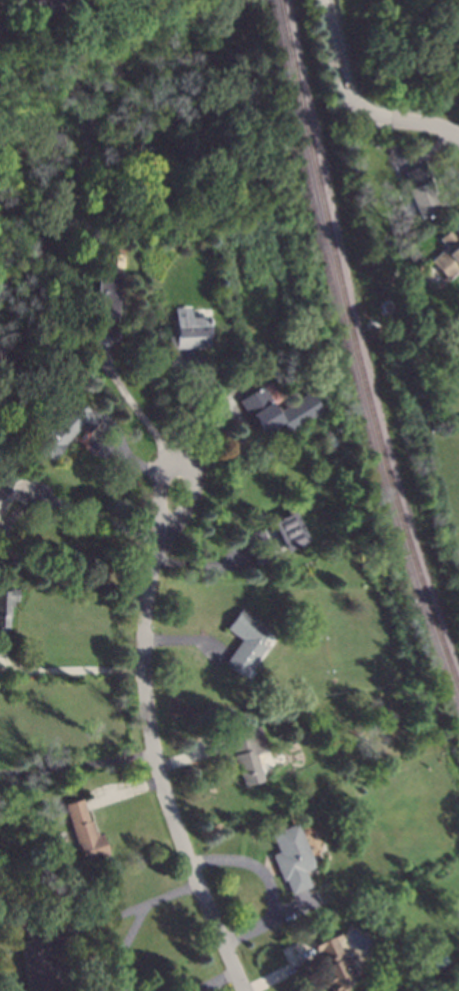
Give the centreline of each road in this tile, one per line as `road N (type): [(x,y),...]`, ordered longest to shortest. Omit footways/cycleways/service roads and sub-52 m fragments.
road 1 (residential): [(245,990),(173,818),(148,723),(144,612),(158,542)]
road 2 (residential): [(458,136),(434,123),(368,113),(349,95),(325,0)]
road 3 (residential): [(158,542),(191,498),(194,479),(182,465),(159,474),(158,542)]

